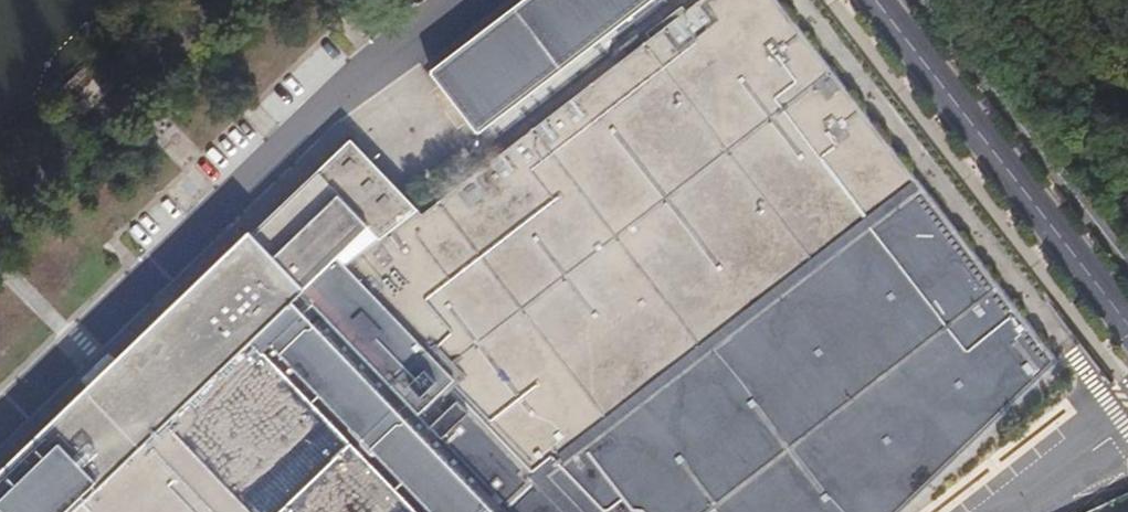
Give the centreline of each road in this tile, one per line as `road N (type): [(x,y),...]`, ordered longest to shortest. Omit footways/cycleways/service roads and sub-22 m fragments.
road 1 (primary): [(875,0),(1127,326)]
road 2 (track): [(0,230),(234,0)]

